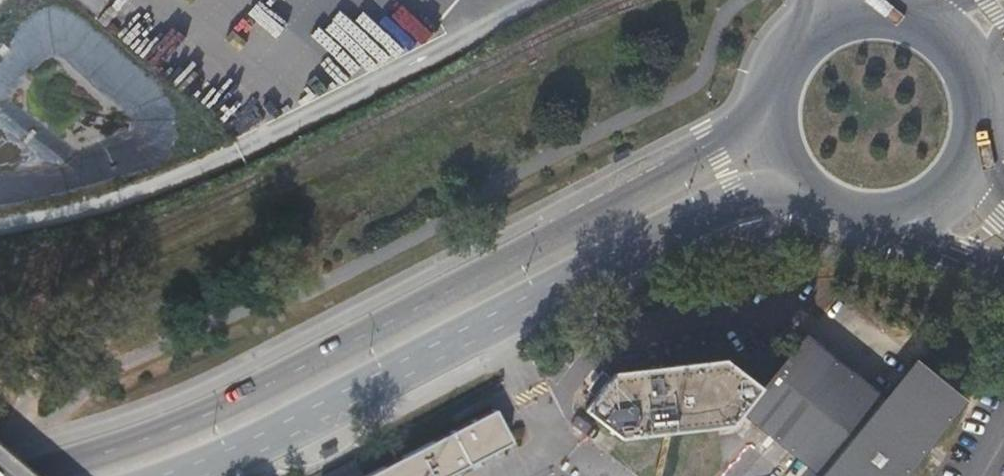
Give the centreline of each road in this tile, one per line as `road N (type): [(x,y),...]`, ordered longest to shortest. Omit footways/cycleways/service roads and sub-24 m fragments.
road 1 (secondary): [(765,120),(719,160),(266,392),(157,436),(23,475)]
road 2 (secondary): [(175,475),(403,373),(738,199),(790,184)]
road 3 (secondary): [(967,176),(983,141),(985,103),(975,66),(953,35)]
road 4 (secondary): [(868,224),(1003,276)]
road 5 (secondary): [(834,12),(782,55),(765,120)]
road 6 (secondary): [(953,35),(897,6),(834,12)]

